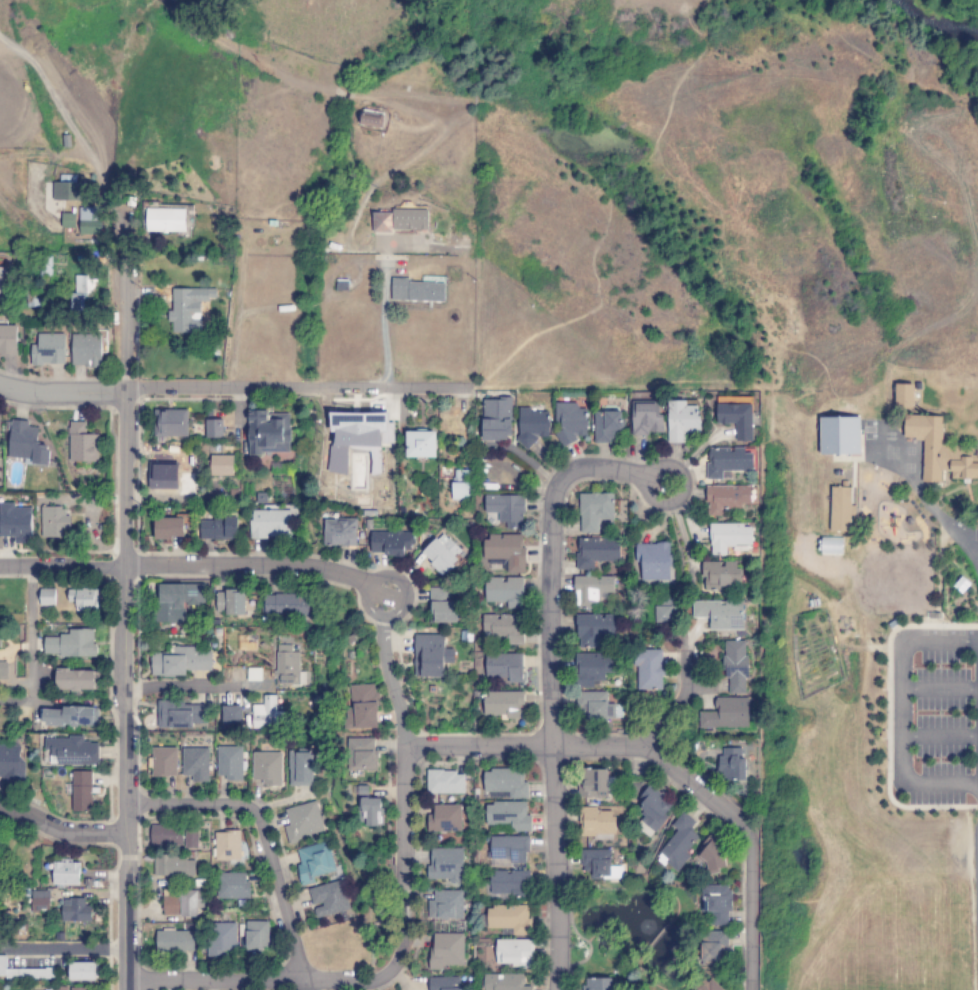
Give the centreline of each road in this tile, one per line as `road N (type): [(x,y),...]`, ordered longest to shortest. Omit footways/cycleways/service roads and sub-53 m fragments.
road 1 (residential): [(747,833),(647,747),(421,744),(408,748),(403,762),(401,950),(391,969),(369,981),(127,980)]
road 2 (residential): [(127,989),(125,261)]
road 3 (residential): [(556,989),(548,648),(554,497),(562,477),(578,467),(666,481)]
road 4 (residential): [(125,391),(466,386)]
road 5 (track): [(163,0),(294,82),(456,101)]
road 6 (residential): [(125,802),(249,808),(303,980)]
road 7 (residential): [(122,565),(295,564),(367,583)]
road 8 (residential): [(748,989),(747,833)]
road 9 (residential): [(382,614),(408,748)]
road 10 (residential): [(126,829),(68,829),(0,808)]
road 11 (residential): [(0,949),(127,947)]
road 12 (residential): [(125,391),(0,385)]
road 13 (residential): [(122,565),(0,564)]
road 14 (residential): [(367,583),(373,611),(402,606),(405,591),(393,574),(367,583)]

